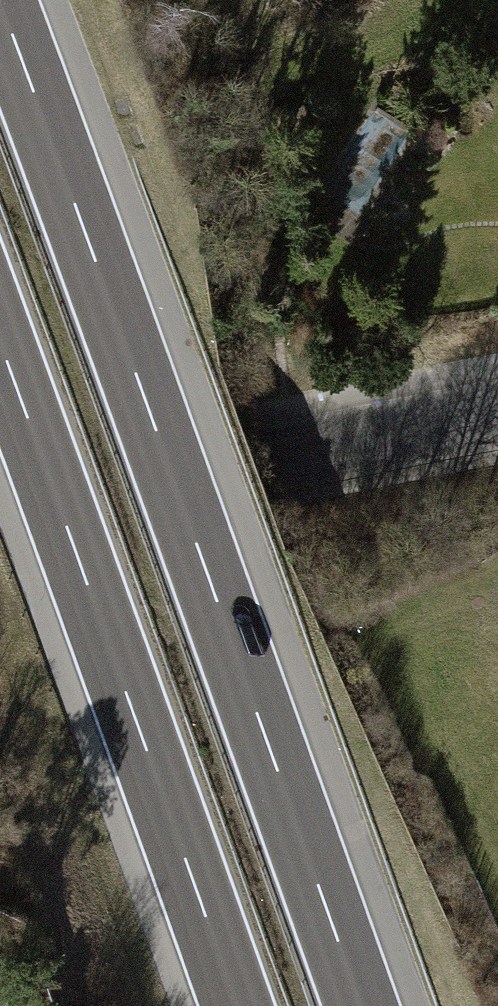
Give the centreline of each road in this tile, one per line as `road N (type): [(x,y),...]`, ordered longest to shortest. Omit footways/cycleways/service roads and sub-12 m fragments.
road 1 (motorway): [(363,1005),(2,0)]
road 2 (motorway): [(0,341),(236,1005)]
road 3 (residential): [(0,507),(497,413)]

